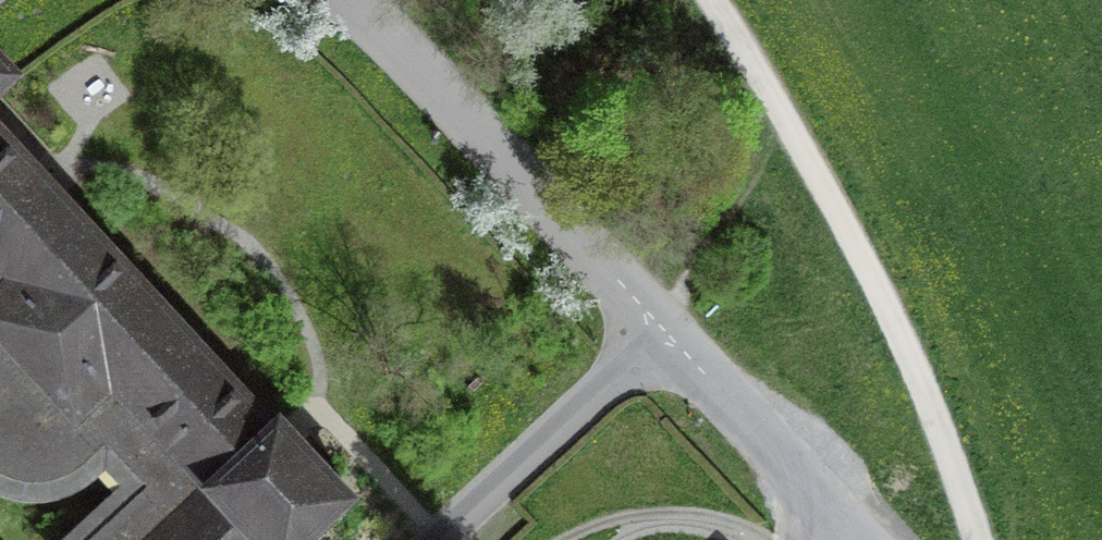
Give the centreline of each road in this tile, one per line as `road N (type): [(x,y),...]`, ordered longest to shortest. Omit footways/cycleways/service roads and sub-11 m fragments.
road 1 (unclassified): [(343,0),(857,539)]
road 2 (track): [(711,0),(798,134),(901,335),(963,483),(974,539)]
road 3 (track): [(444,539),(665,335)]

